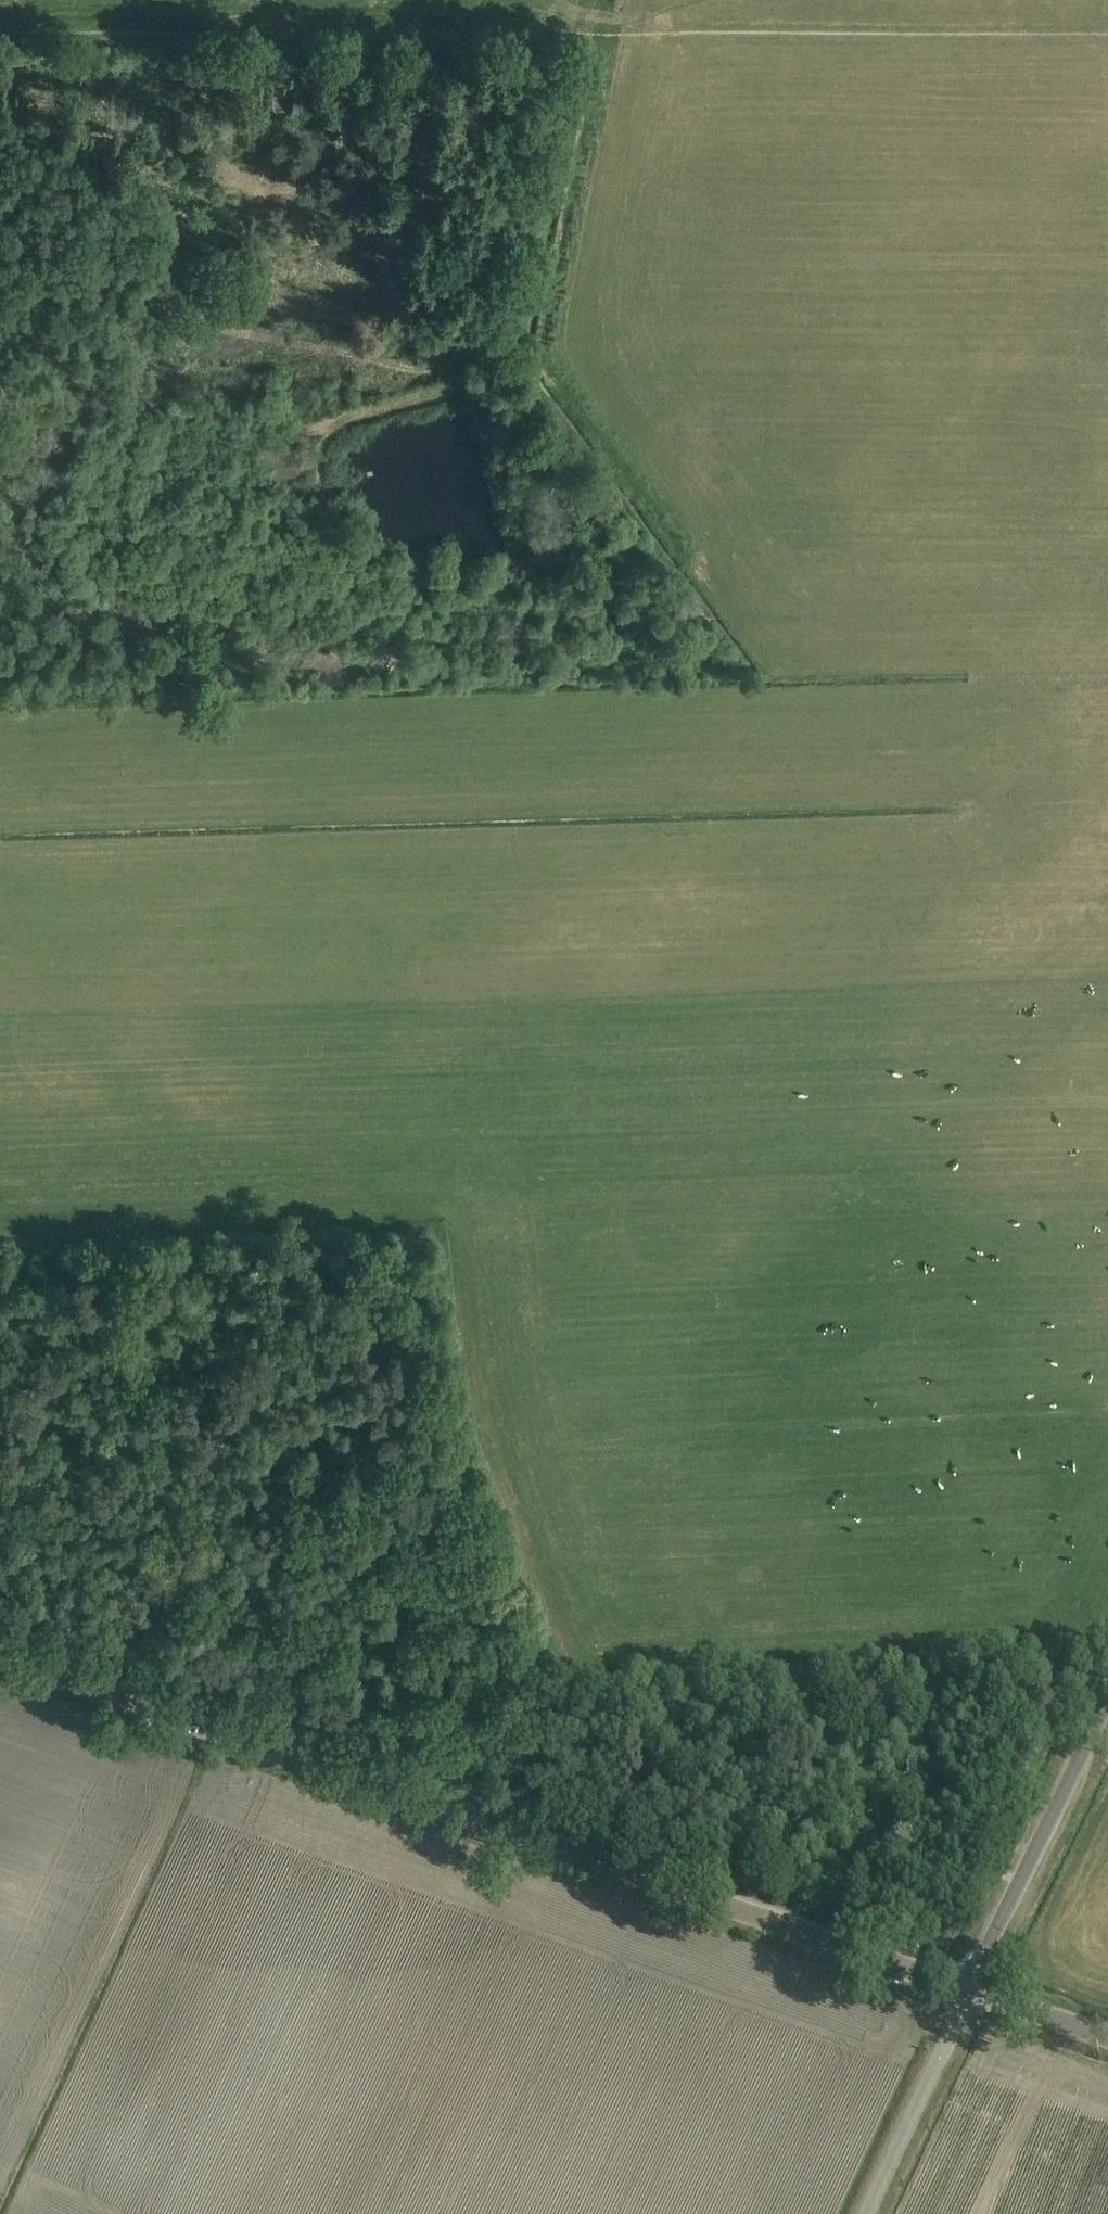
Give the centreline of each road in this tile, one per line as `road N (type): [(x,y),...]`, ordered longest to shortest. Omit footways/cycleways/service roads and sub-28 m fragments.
road 1 (tertiary): [(967,1990),(0,1658)]
road 2 (unclassified): [(967,1990),(1107,1699)]
road 3 (unclassified): [(866,2213),(967,1990)]
road 4 (tertiary): [(1107,2036),(967,1990)]

